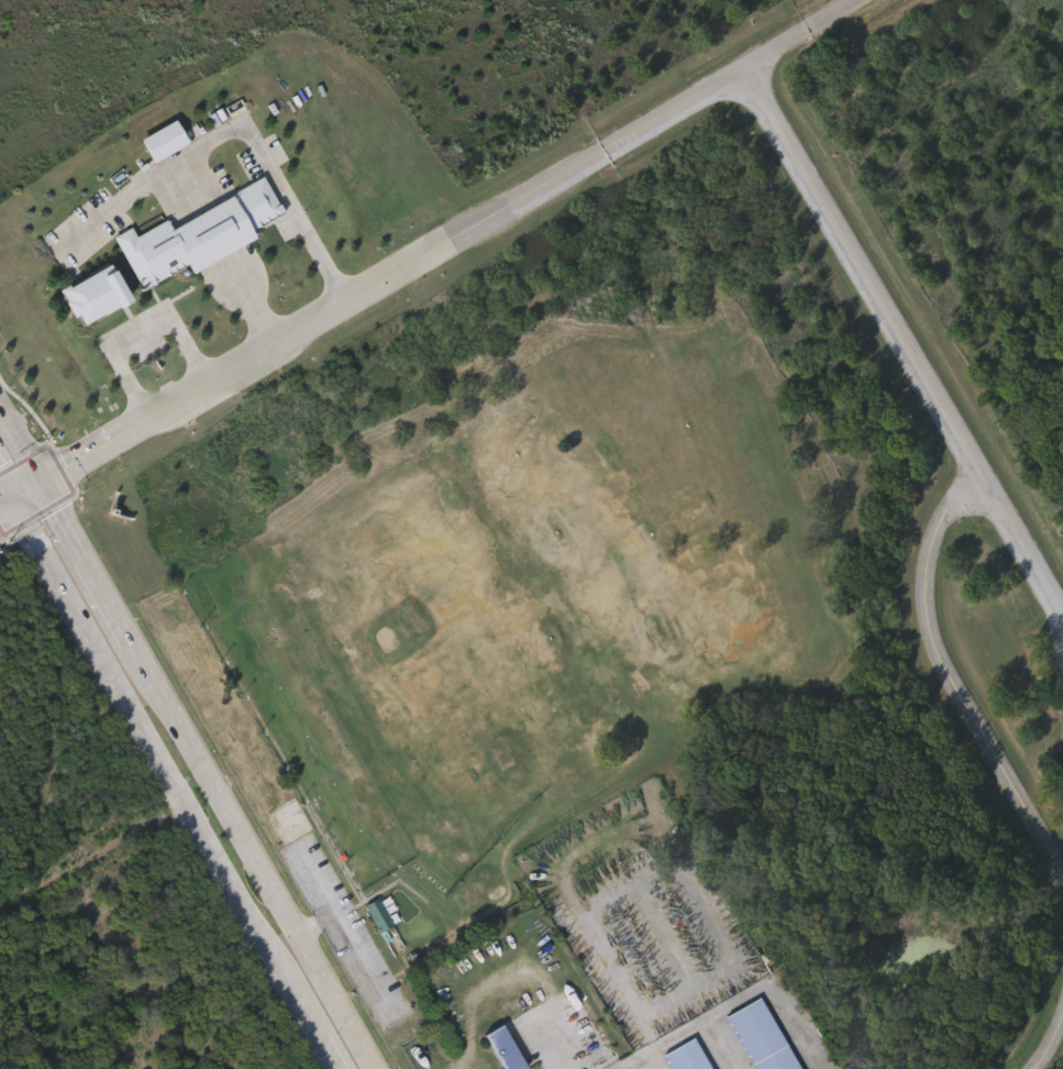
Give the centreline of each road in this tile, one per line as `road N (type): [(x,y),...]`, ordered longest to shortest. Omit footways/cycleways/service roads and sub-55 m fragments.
road 1 (residential): [(43,483),(741,69)]
road 2 (primary): [(15,496),(341,1068)]
road 3 (residential): [(1062,613),(741,69)]
road 4 (primary): [(371,1068),(132,642)]
road 5 (residential): [(979,471),(937,539),(926,594),(952,680),(1062,871)]
road 6 (primary): [(132,642),(43,483)]

